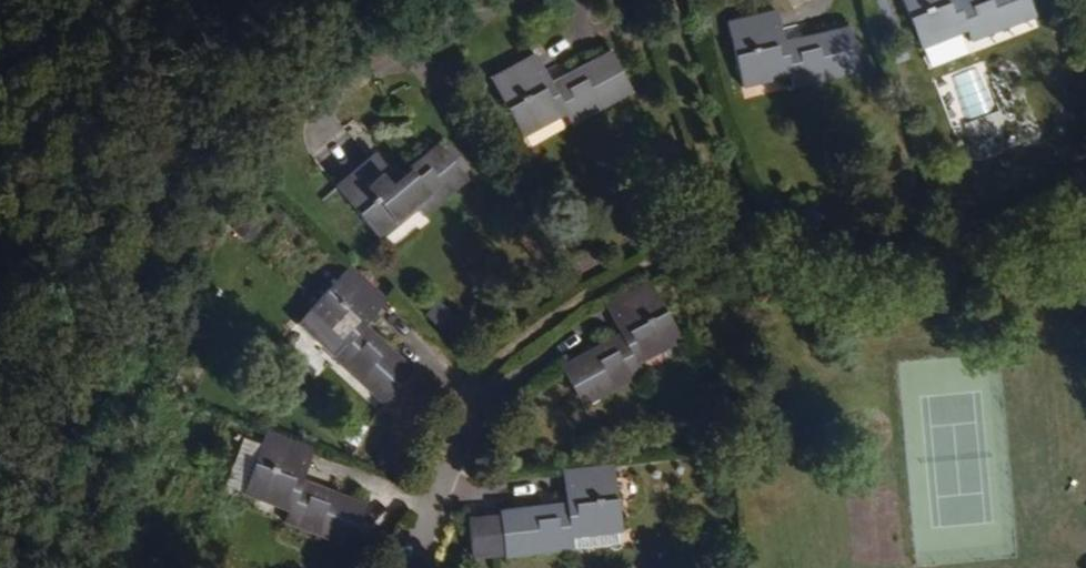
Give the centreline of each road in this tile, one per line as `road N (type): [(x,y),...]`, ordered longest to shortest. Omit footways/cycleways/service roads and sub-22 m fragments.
road 1 (residential): [(411,567),(477,401)]

